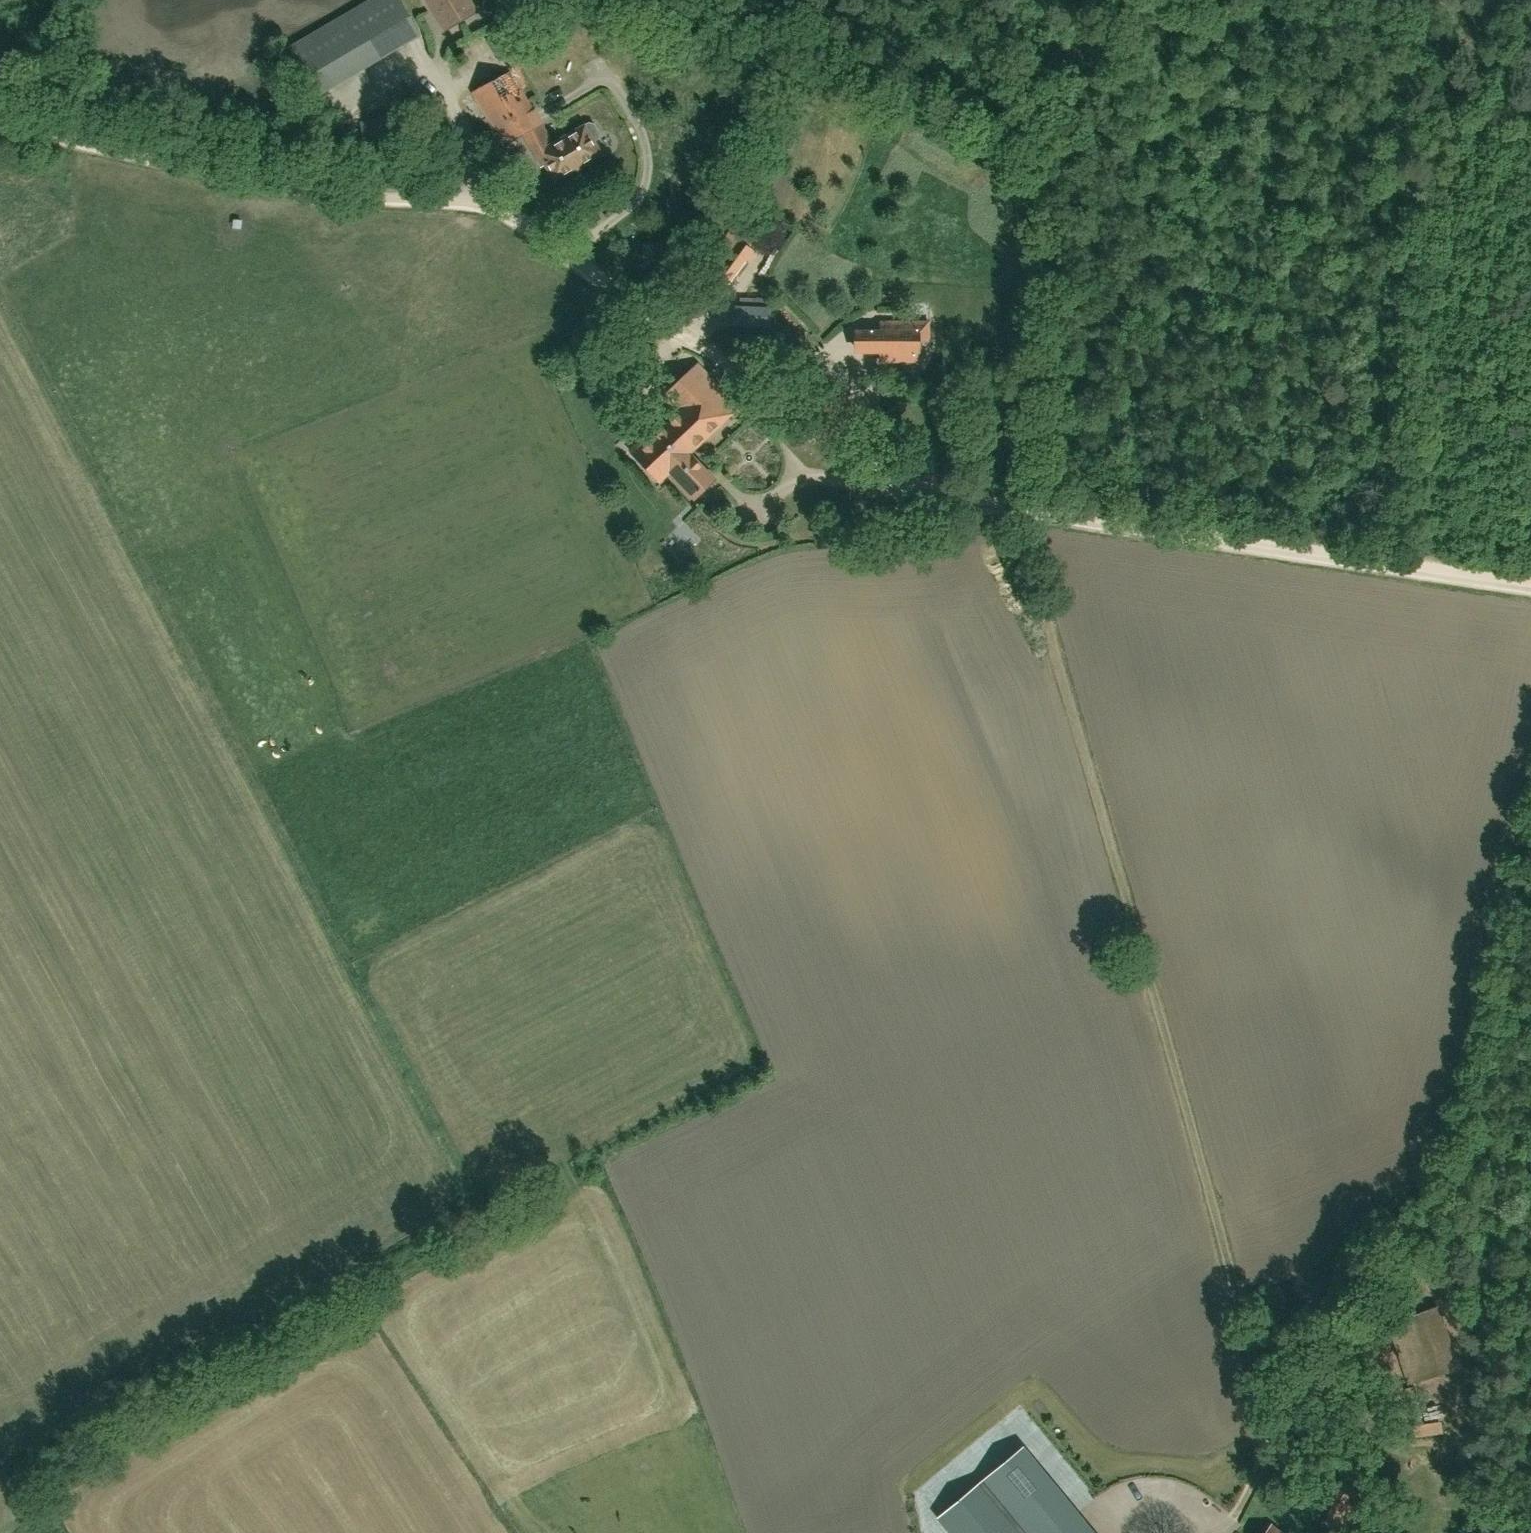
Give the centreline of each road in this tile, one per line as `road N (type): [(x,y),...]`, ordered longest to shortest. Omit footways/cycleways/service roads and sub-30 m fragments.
road 1 (track): [(0,122),(258,182),(491,205),(833,440),(906,479),(1121,520),(1530,581)]
road 2 (track): [(1231,1522),(1256,1472),(1259,1430),(1062,715)]

